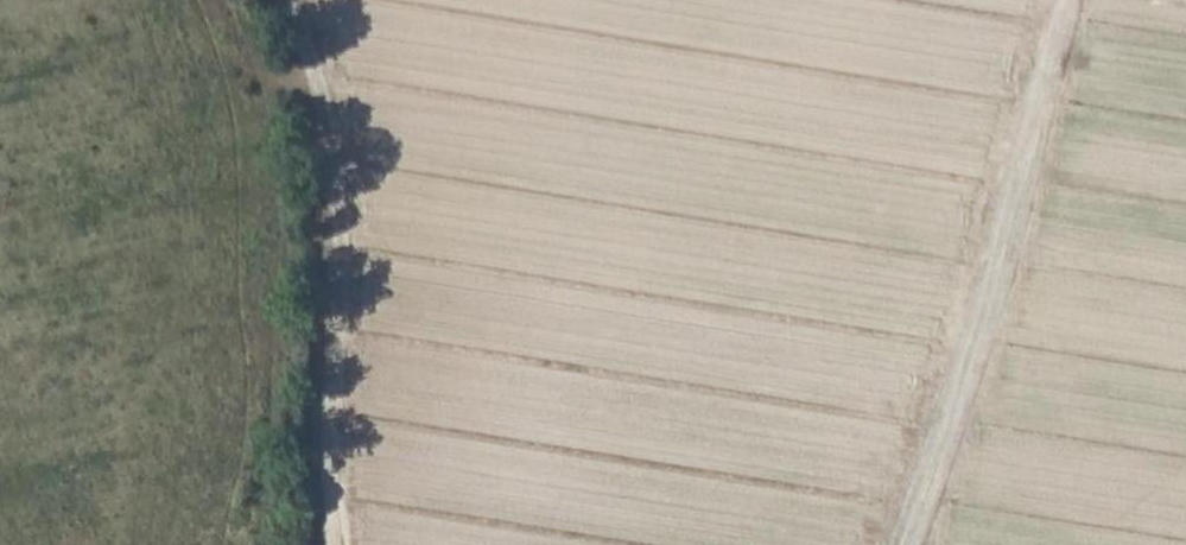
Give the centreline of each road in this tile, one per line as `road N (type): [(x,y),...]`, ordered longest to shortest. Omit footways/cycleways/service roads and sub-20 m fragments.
road 1 (track): [(1094,0),(1058,73),(992,285),(897,544)]
road 2 (track): [(277,0),(306,92),(322,212),(320,544)]

